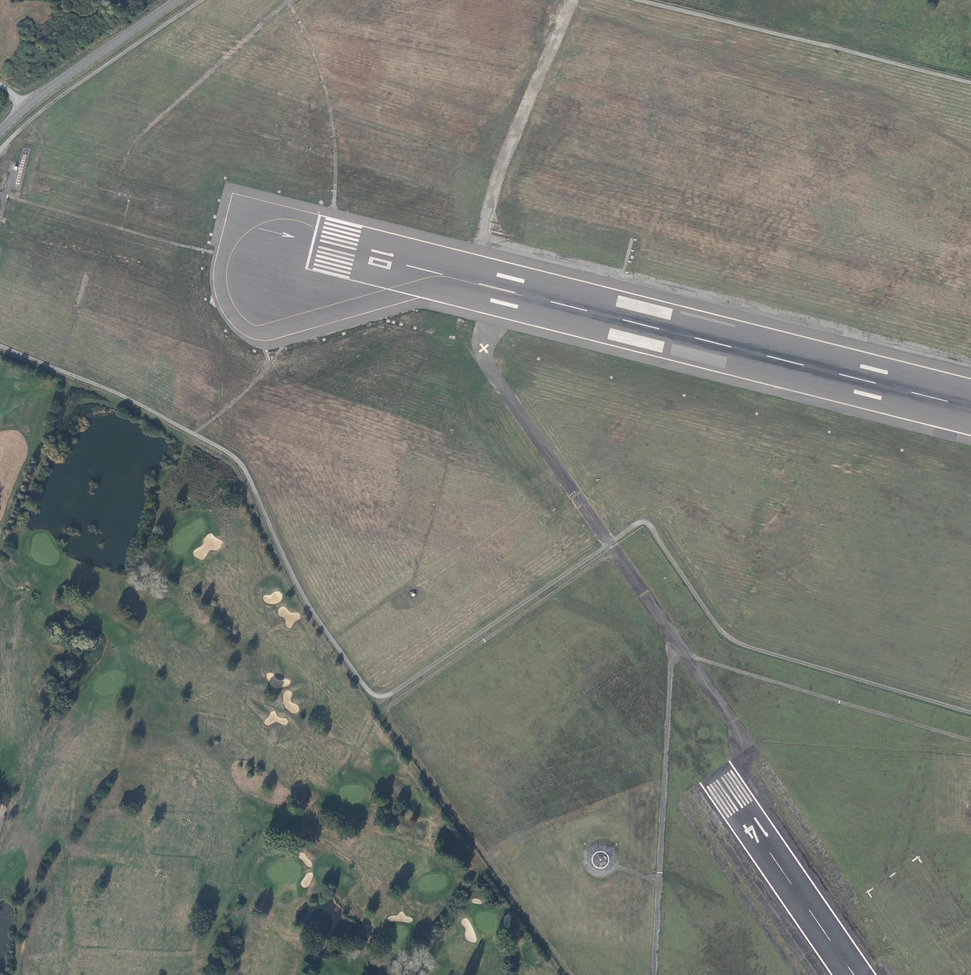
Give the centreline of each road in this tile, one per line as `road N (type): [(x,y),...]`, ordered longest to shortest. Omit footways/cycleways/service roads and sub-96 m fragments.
road 1 (track): [(970,150),(874,93),(571,3)]
road 2 (secondary): [(177,0),(0,131)]
road 3 (track): [(407,588),(452,434)]

